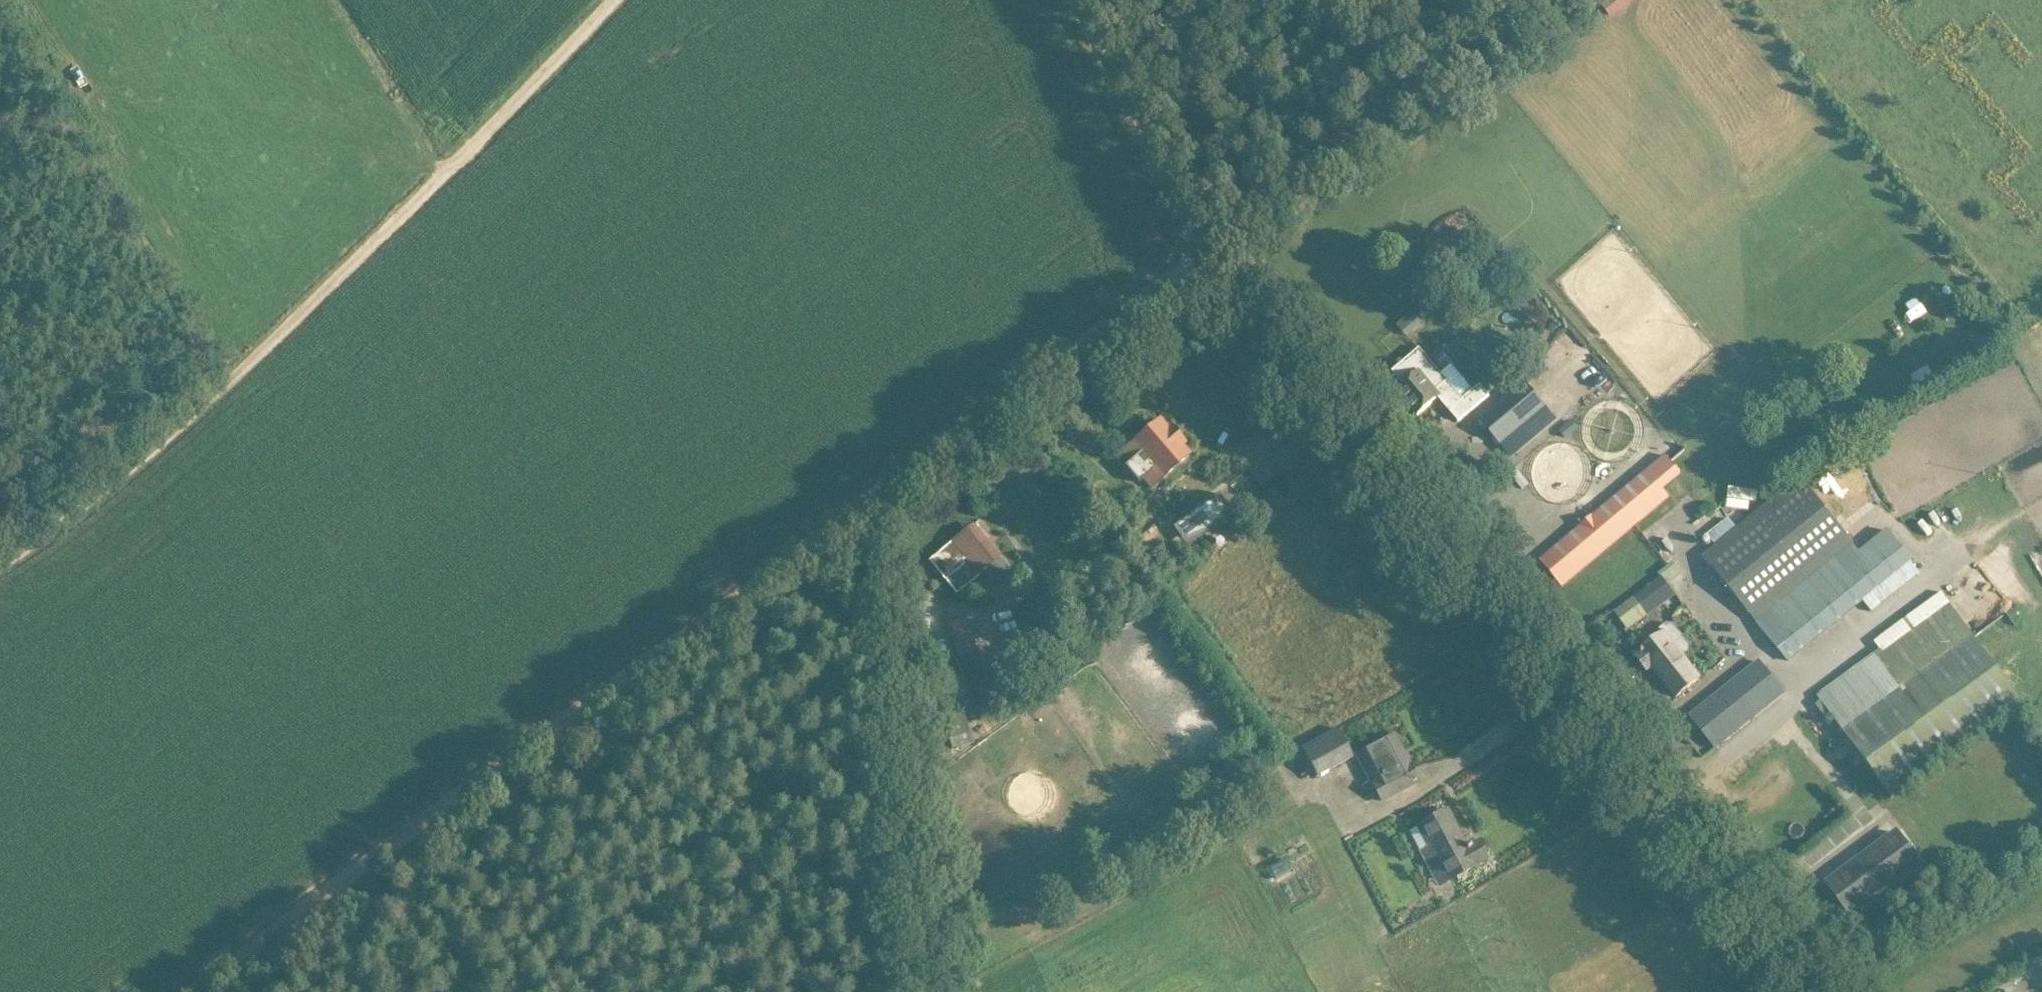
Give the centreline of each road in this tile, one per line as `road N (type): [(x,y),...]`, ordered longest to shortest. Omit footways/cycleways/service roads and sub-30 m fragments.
road 1 (unclassified): [(1813,991),(1199,261)]
road 2 (track): [(894,483),(193,991)]
road 3 (track): [(0,563),(68,516),(243,366),(614,0)]
road 4 (track): [(901,991),(894,483)]
road 5 (unclassified): [(1199,261),(1545,0)]
road 6 (track): [(894,483),(1199,261)]
road 7 (unclassified): [(1199,261),(1077,0)]

